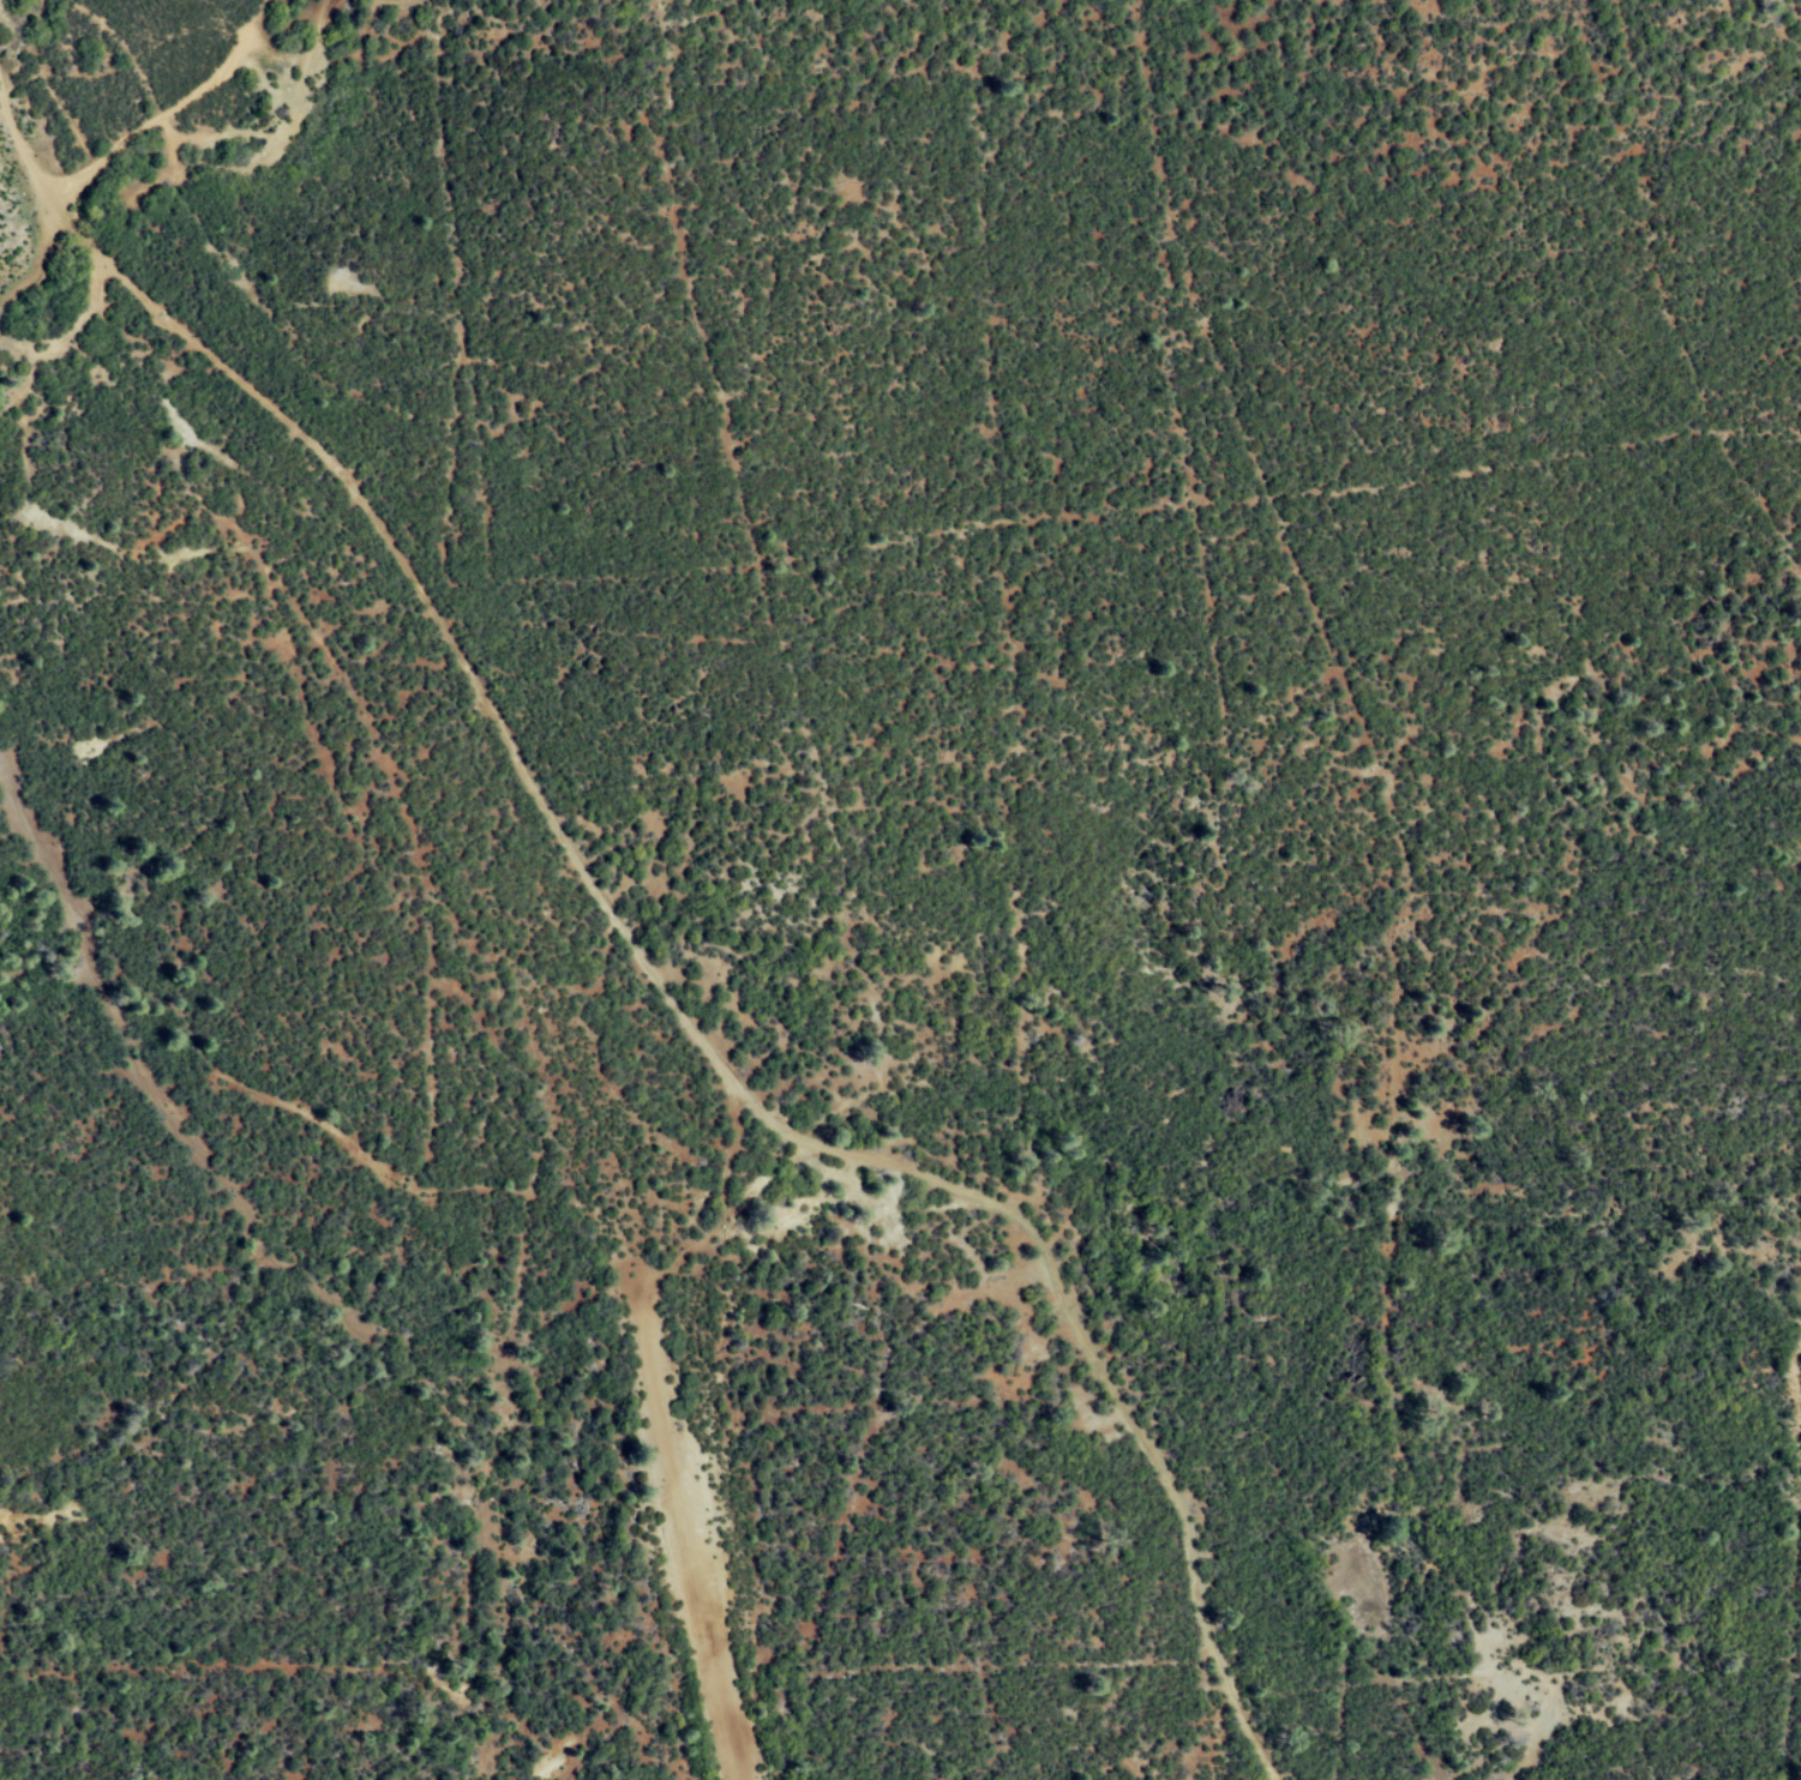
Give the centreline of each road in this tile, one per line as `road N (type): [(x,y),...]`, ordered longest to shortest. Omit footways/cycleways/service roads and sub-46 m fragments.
road 1 (track): [(1270,1779),(1213,1666),(1182,1513),(1019,1235),(979,1203),(941,1187),(846,1172),(805,1153),(708,1062),(571,860),(376,528),(296,435),(104,261),(28,179),(0,123)]

